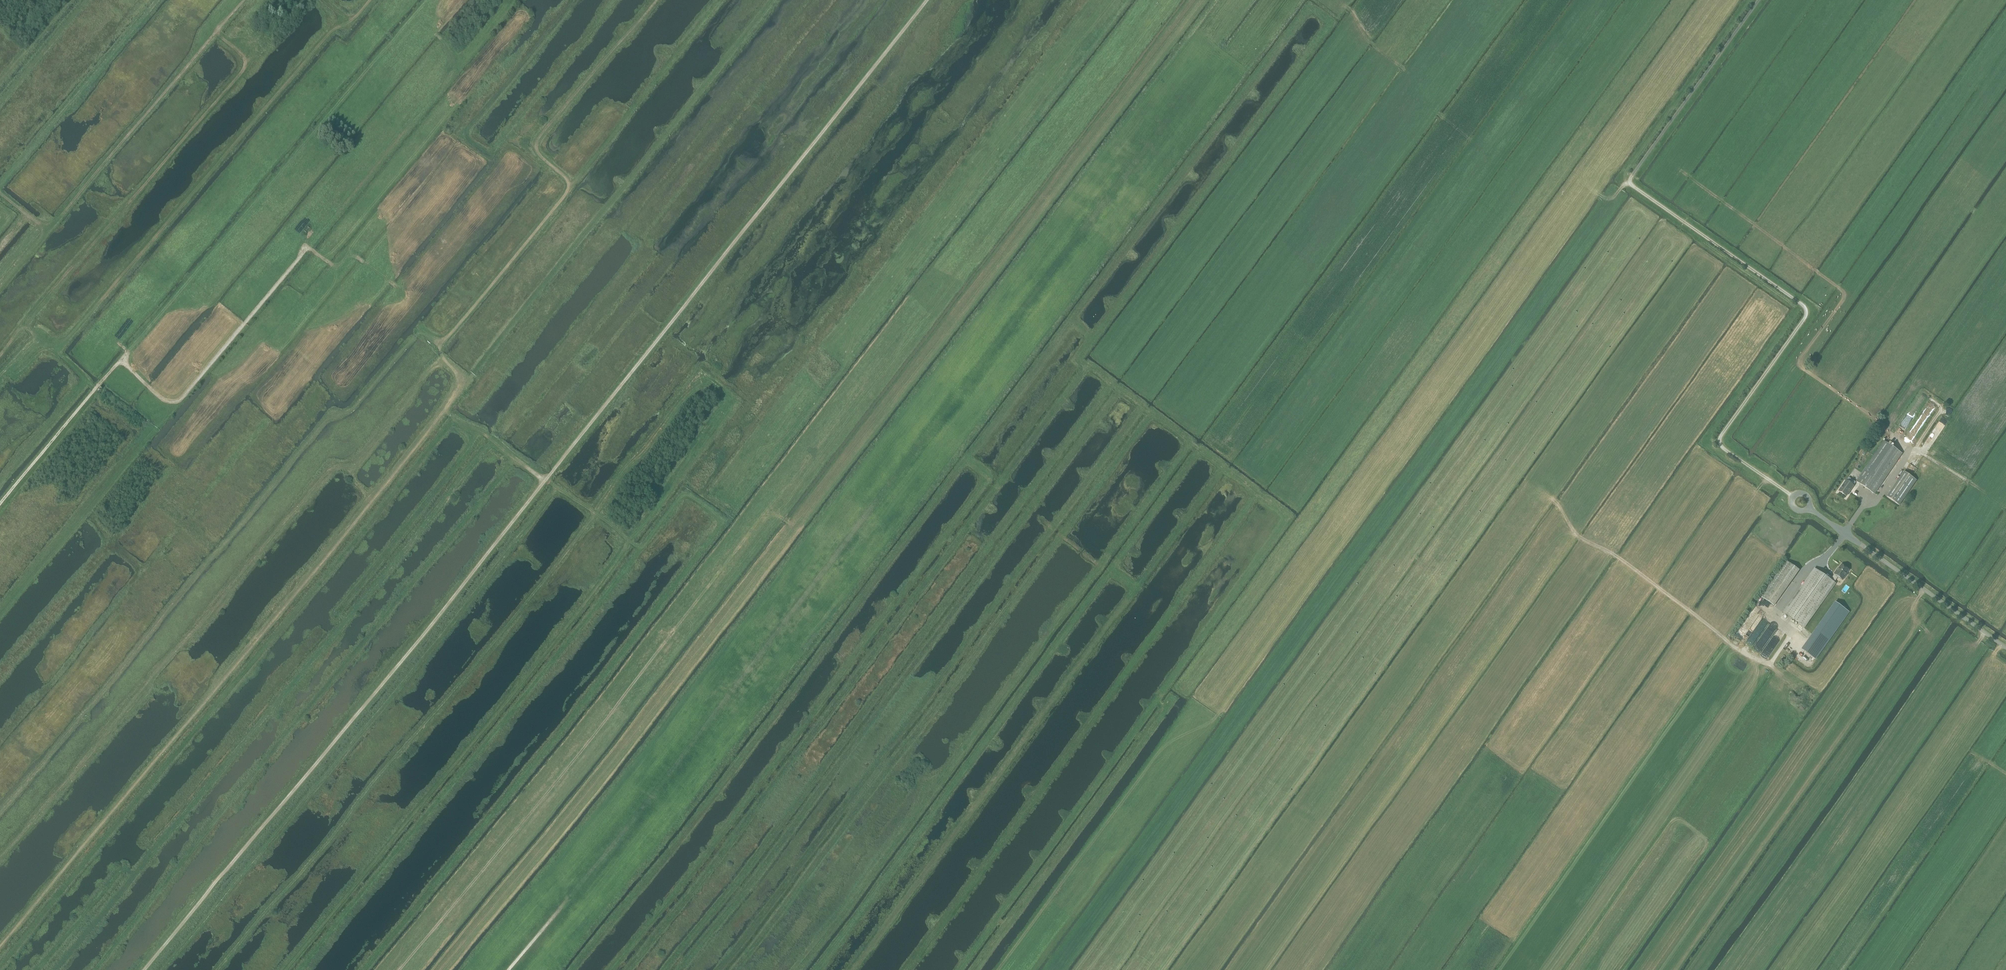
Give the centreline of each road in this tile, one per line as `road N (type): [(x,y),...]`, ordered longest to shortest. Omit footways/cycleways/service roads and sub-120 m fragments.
road 1 (track): [(927,0),(420,641),(144,969)]
road 2 (track): [(656,0),(538,140),(537,153),(569,189),(440,349),(459,386),(446,409),(0,946)]
road 3 (track): [(1090,223),(508,969)]
road 4 (track): [(1908,451),(1800,364),(1843,301),(1840,288),(1683,173)]
road 5 (track): [(1550,499),(1583,540),(1769,665),(1792,631),(1775,617)]
road 6 (track): [(119,342),(128,353),(122,359),(153,390),(180,400),(308,249),(332,264)]
road 7 (track): [(172,402),(0,616)]
road 8 (unclassified): [(2005,648),(1809,508)]
road 9 (track): [(122,359),(0,504)]
road 10 (track): [(545,480),(628,540),(602,581)]
road 11 (track): [(545,480),(446,409)]

